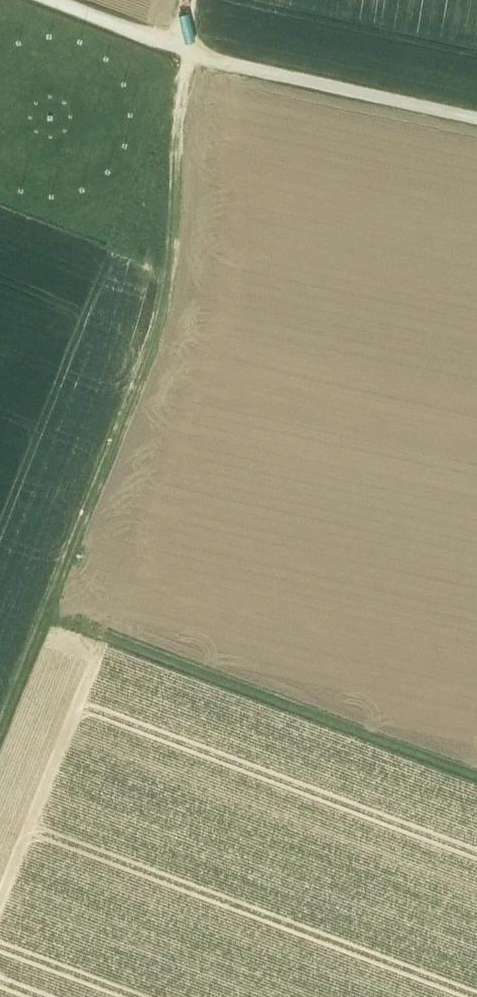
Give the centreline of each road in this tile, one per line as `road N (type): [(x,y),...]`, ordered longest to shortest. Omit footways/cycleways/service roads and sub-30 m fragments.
road 1 (track): [(184,51),(165,318),(0,732)]
road 2 (track): [(47,614),(476,774)]
road 3 (track): [(476,116),(184,51)]
road 4 (track): [(184,51),(43,0)]

